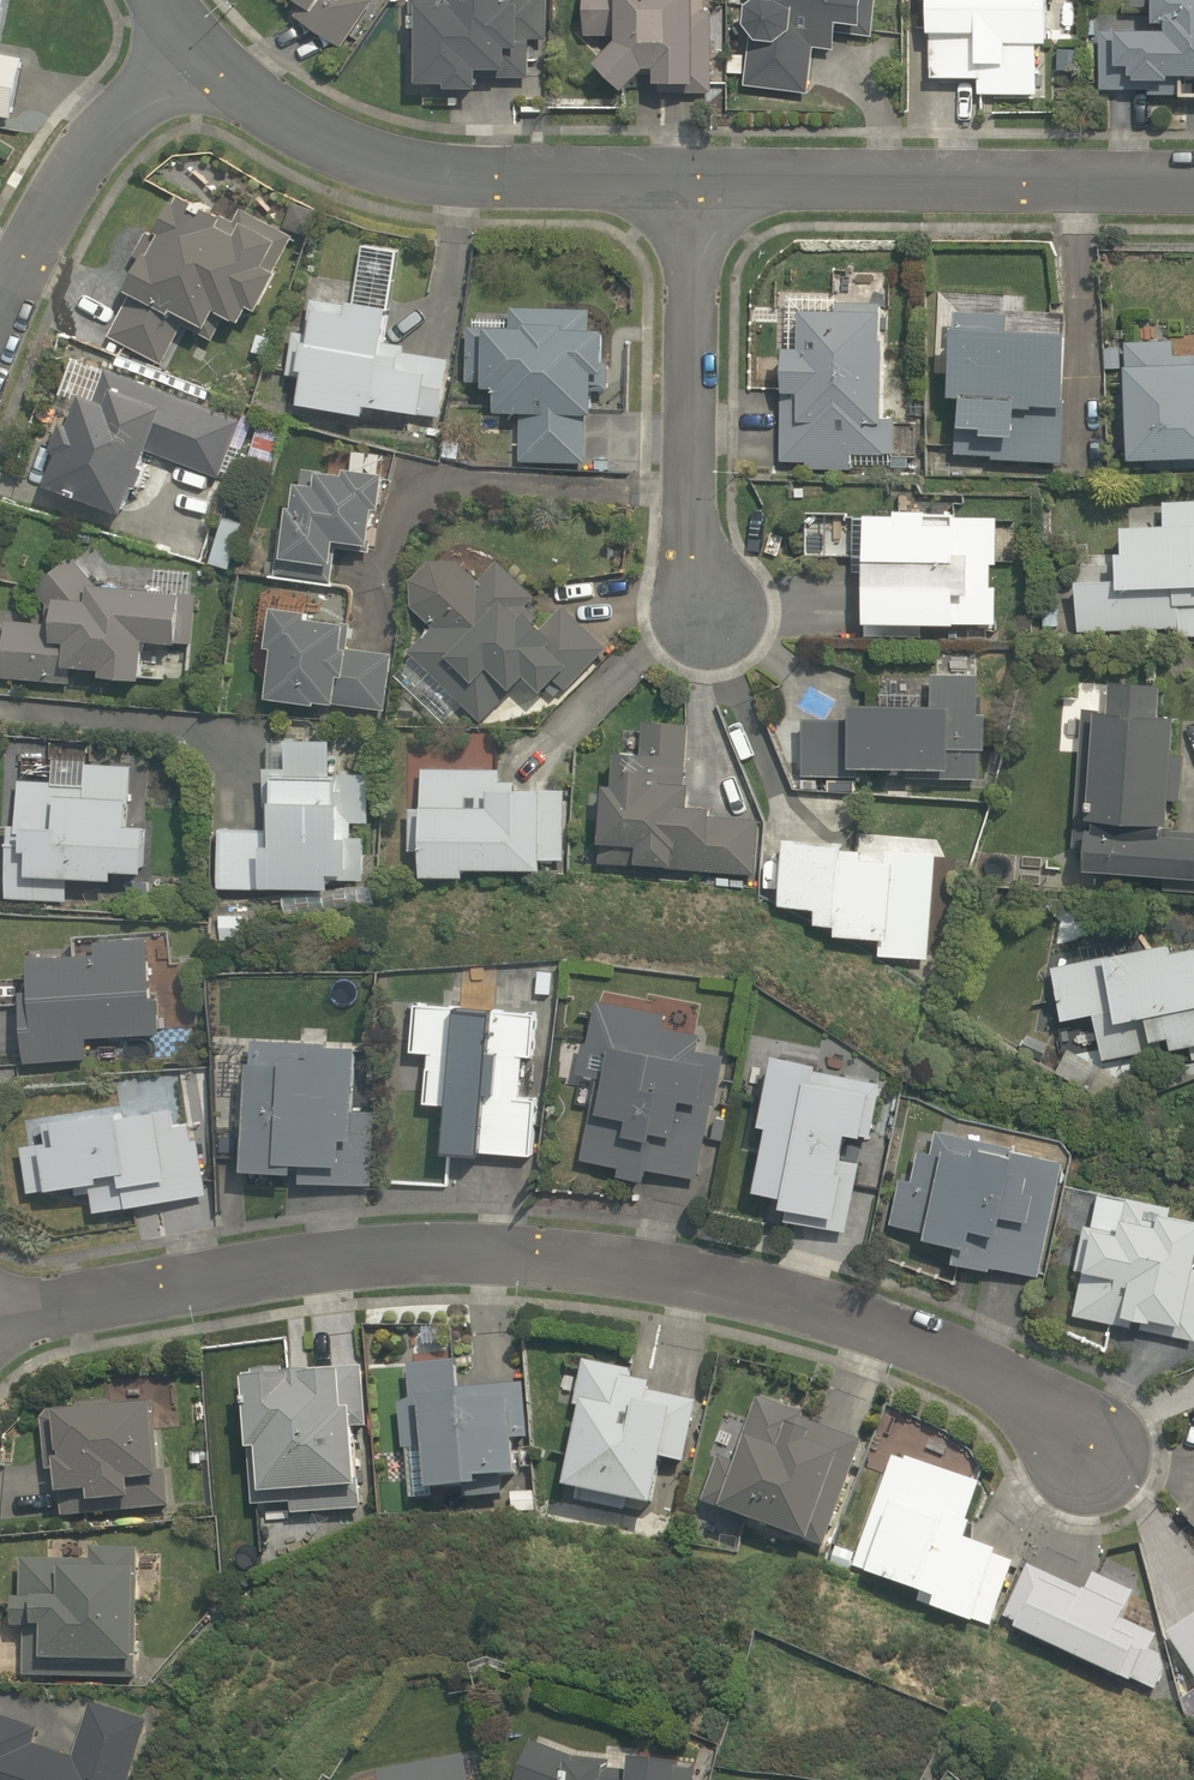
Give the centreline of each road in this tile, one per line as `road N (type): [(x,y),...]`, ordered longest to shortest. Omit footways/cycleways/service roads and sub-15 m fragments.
road 1 (residential): [(0,1310),(427,1253),(594,1257),(697,1270),(800,1295),(949,1350),(1051,1404),(1119,1468)]
road 2 (residential): [(198,47),(251,96),(331,144),(402,169),(503,178),(695,175)]
road 3 (residential): [(695,175),(1193,180)]
road 4 (residential): [(695,175),(693,553),(711,606)]
road 5 (residential): [(198,47),(97,147),(32,248),(0,318)]

